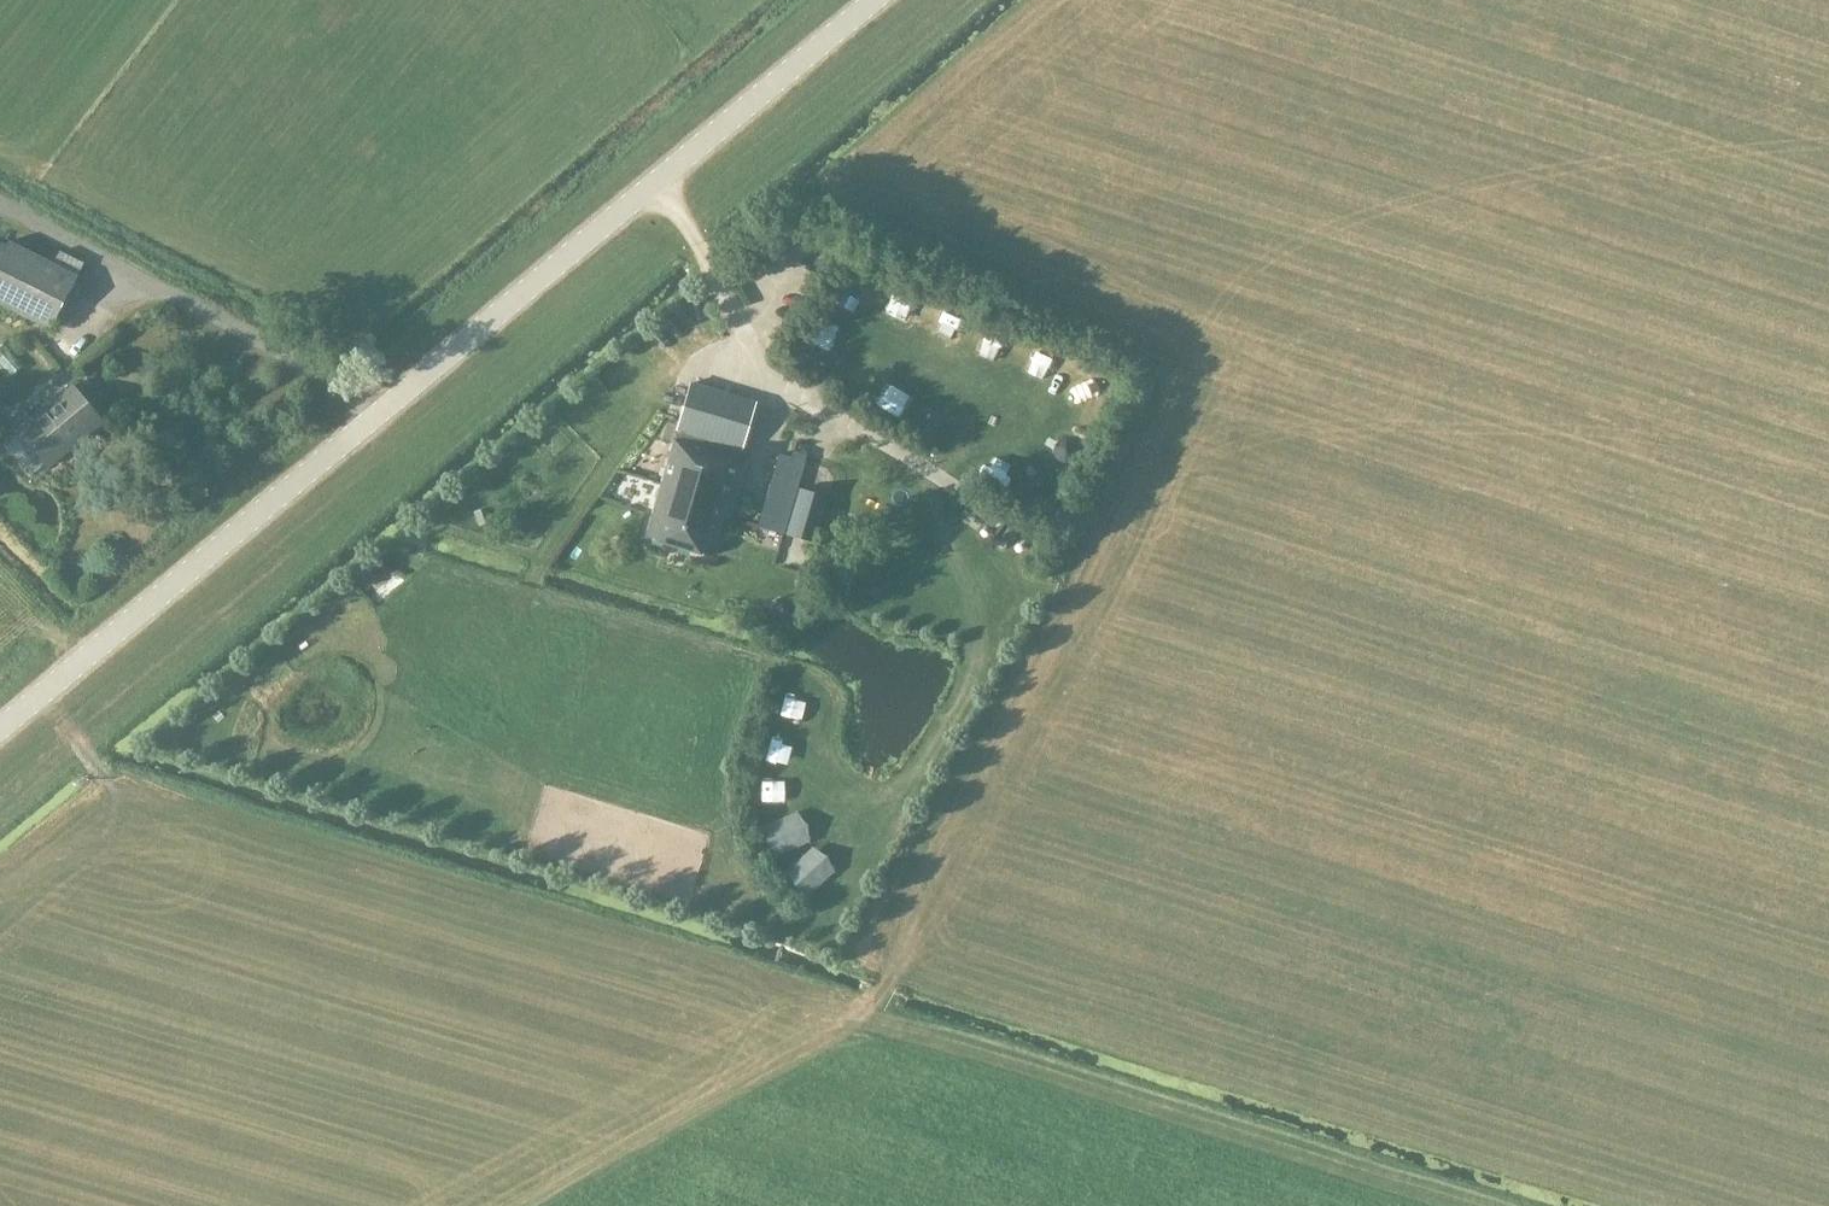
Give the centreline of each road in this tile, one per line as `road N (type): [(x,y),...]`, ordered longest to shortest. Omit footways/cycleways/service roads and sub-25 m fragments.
road 1 (tertiary): [(0,729),(874,0)]

